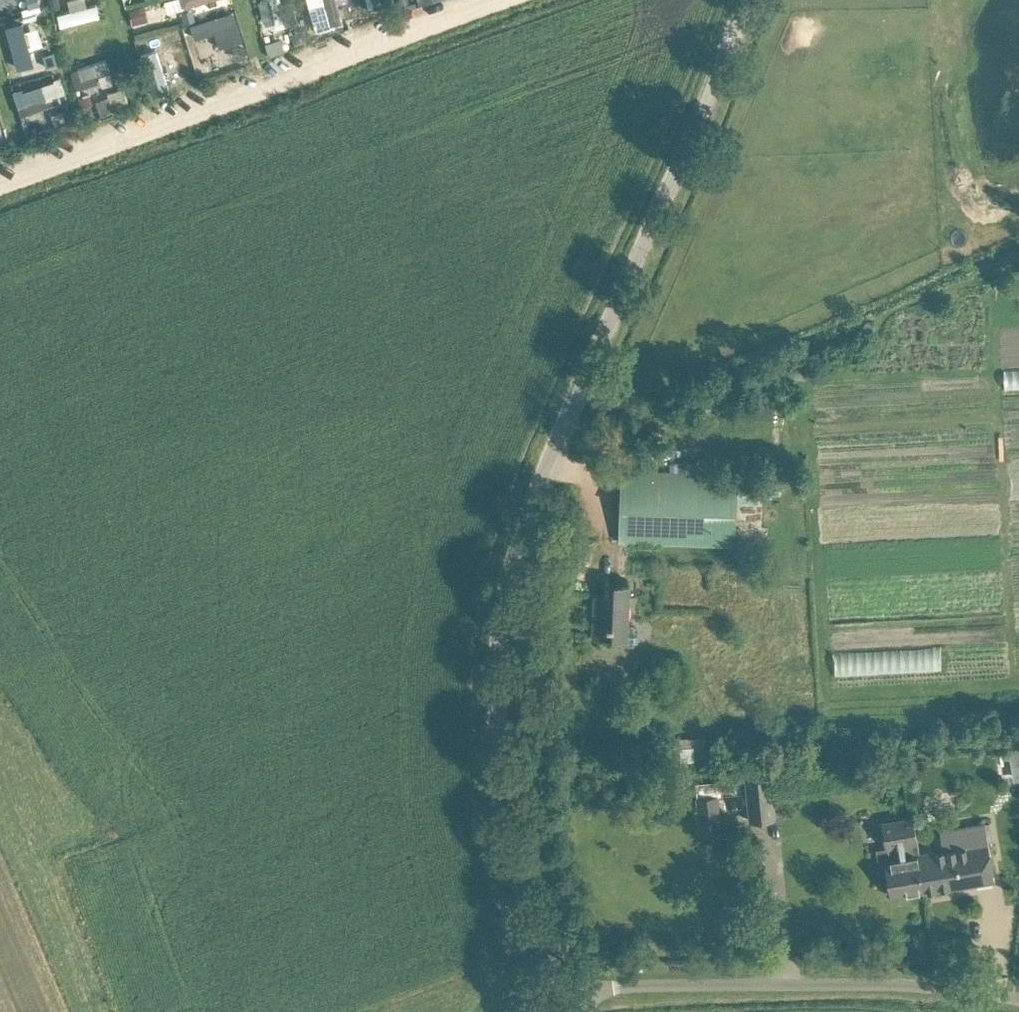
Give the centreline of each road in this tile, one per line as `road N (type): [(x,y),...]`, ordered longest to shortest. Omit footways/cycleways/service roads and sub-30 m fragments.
road 1 (unclassified): [(586,1002),(534,881),(513,801),(505,730),(514,574),(537,494),(666,215),(747,0)]
road 2 (unclassified): [(586,1002),(739,976),(1018,984)]

